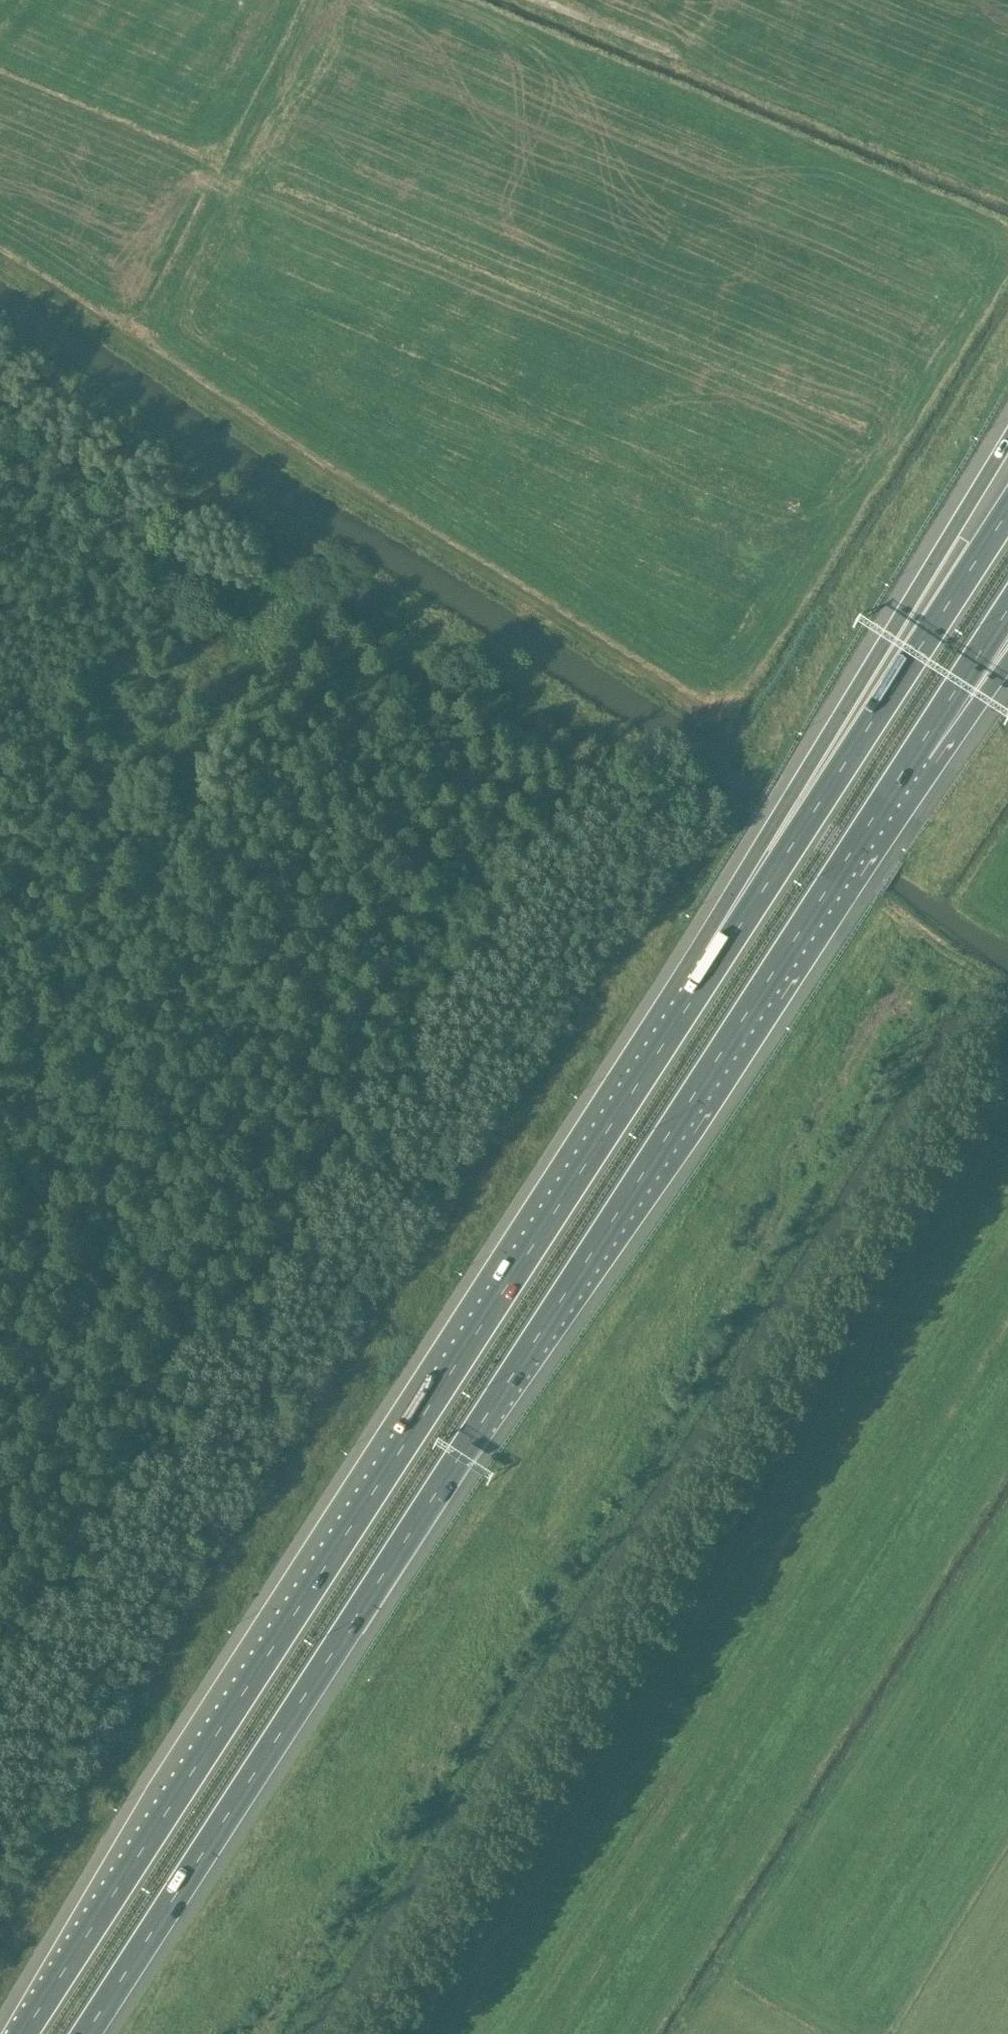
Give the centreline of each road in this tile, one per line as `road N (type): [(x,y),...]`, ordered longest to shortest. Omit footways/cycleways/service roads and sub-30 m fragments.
road 1 (motorway): [(86,2033),(914,757)]
road 2 (motorway): [(675,1025),(24,2033)]
road 3 (motorway): [(1007,439),(776,825),(675,1025)]
road 4 (motorway): [(1007,514),(675,1025)]
road 5 (motorway): [(914,757),(1007,612)]
road 6 (motorway): [(914,757),(1007,647)]

